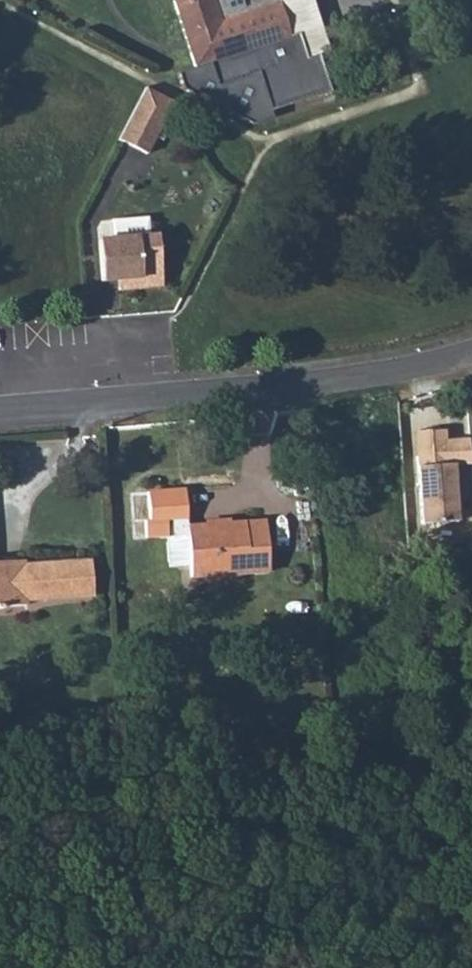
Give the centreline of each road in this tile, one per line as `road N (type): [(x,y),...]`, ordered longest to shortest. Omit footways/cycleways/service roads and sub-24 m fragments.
road 1 (residential): [(0,414),(298,388),(471,357)]

